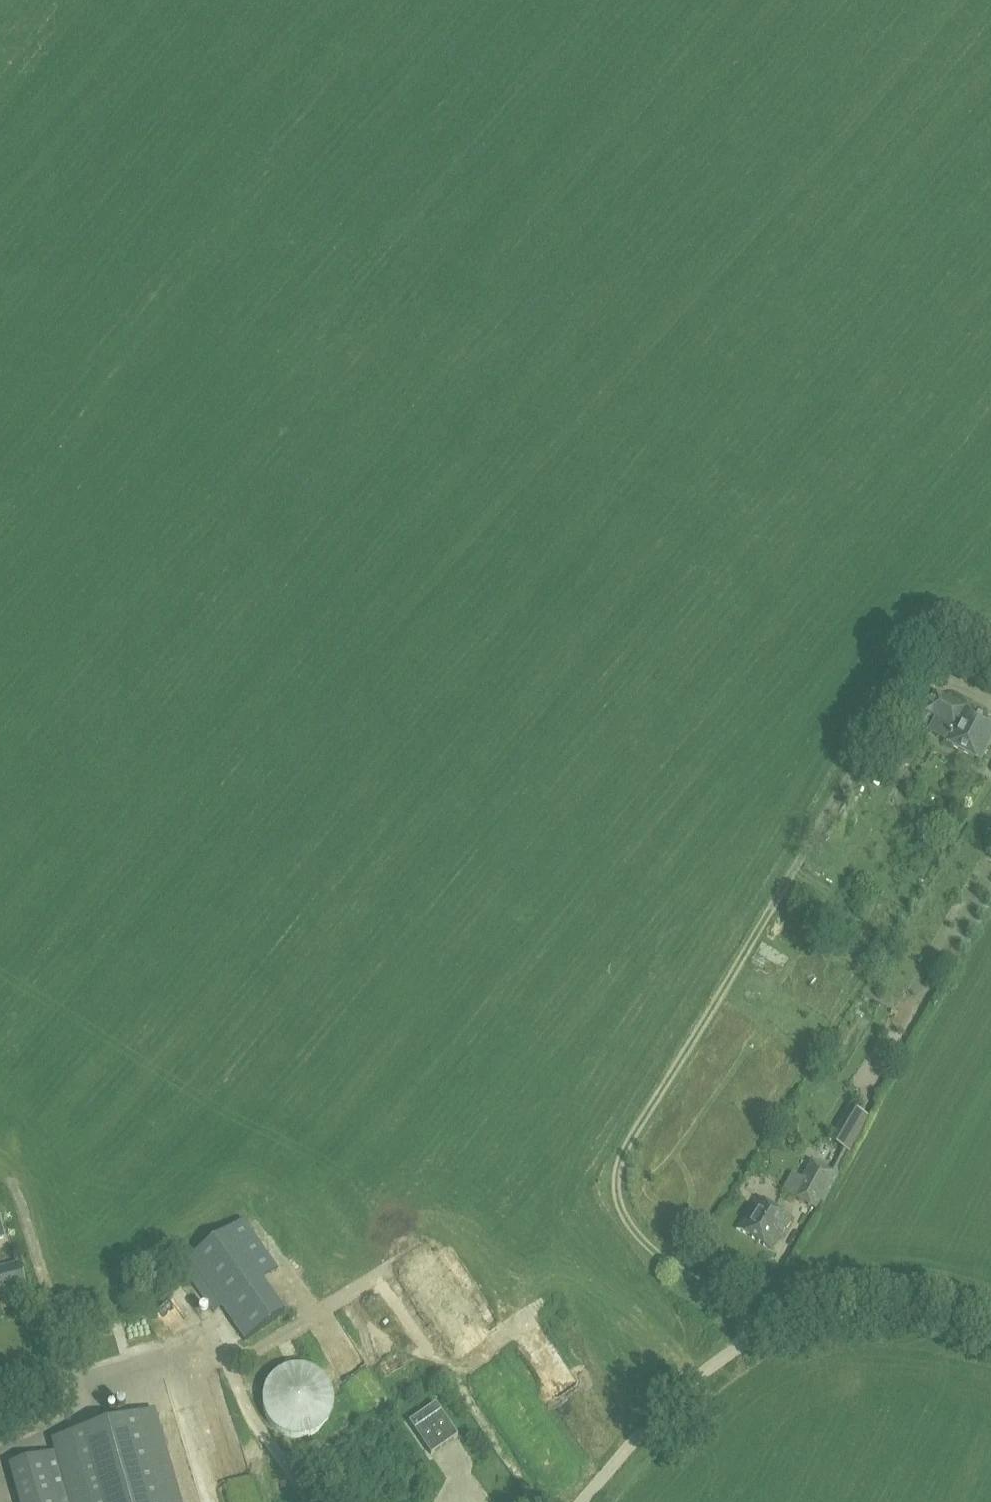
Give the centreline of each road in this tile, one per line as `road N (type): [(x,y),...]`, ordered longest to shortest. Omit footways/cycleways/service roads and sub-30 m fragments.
road 1 (track): [(588,1501),(734,1351),(766,1328),(878,1308),(990,1329)]

